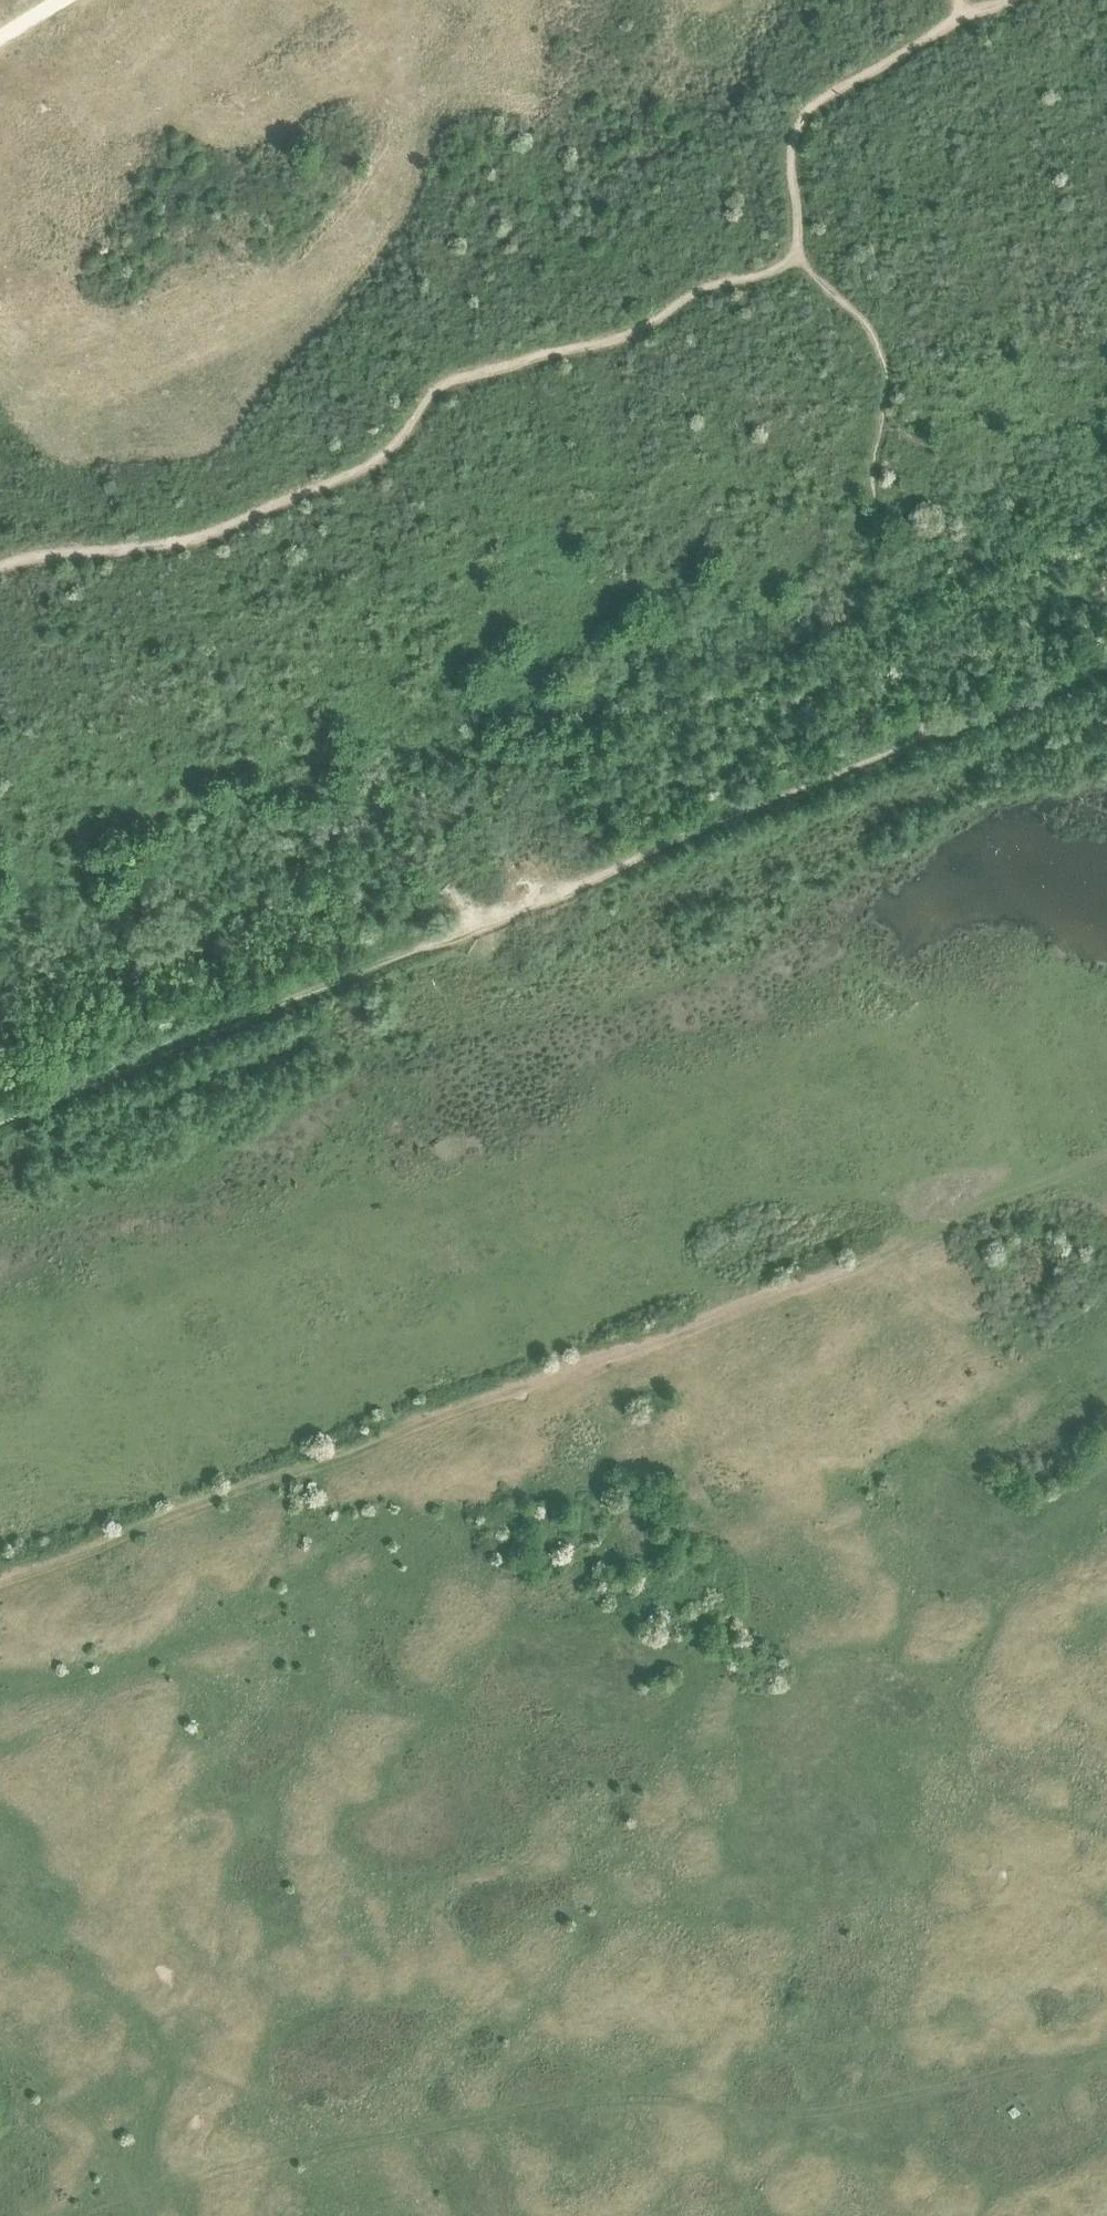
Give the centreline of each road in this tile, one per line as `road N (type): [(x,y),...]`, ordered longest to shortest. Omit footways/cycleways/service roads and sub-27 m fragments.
road 1 (track): [(0,1577),(1106,1163)]
road 2 (track): [(1106,2048),(830,2111),(589,2097),(209,2168),(169,2198),(165,2215)]

